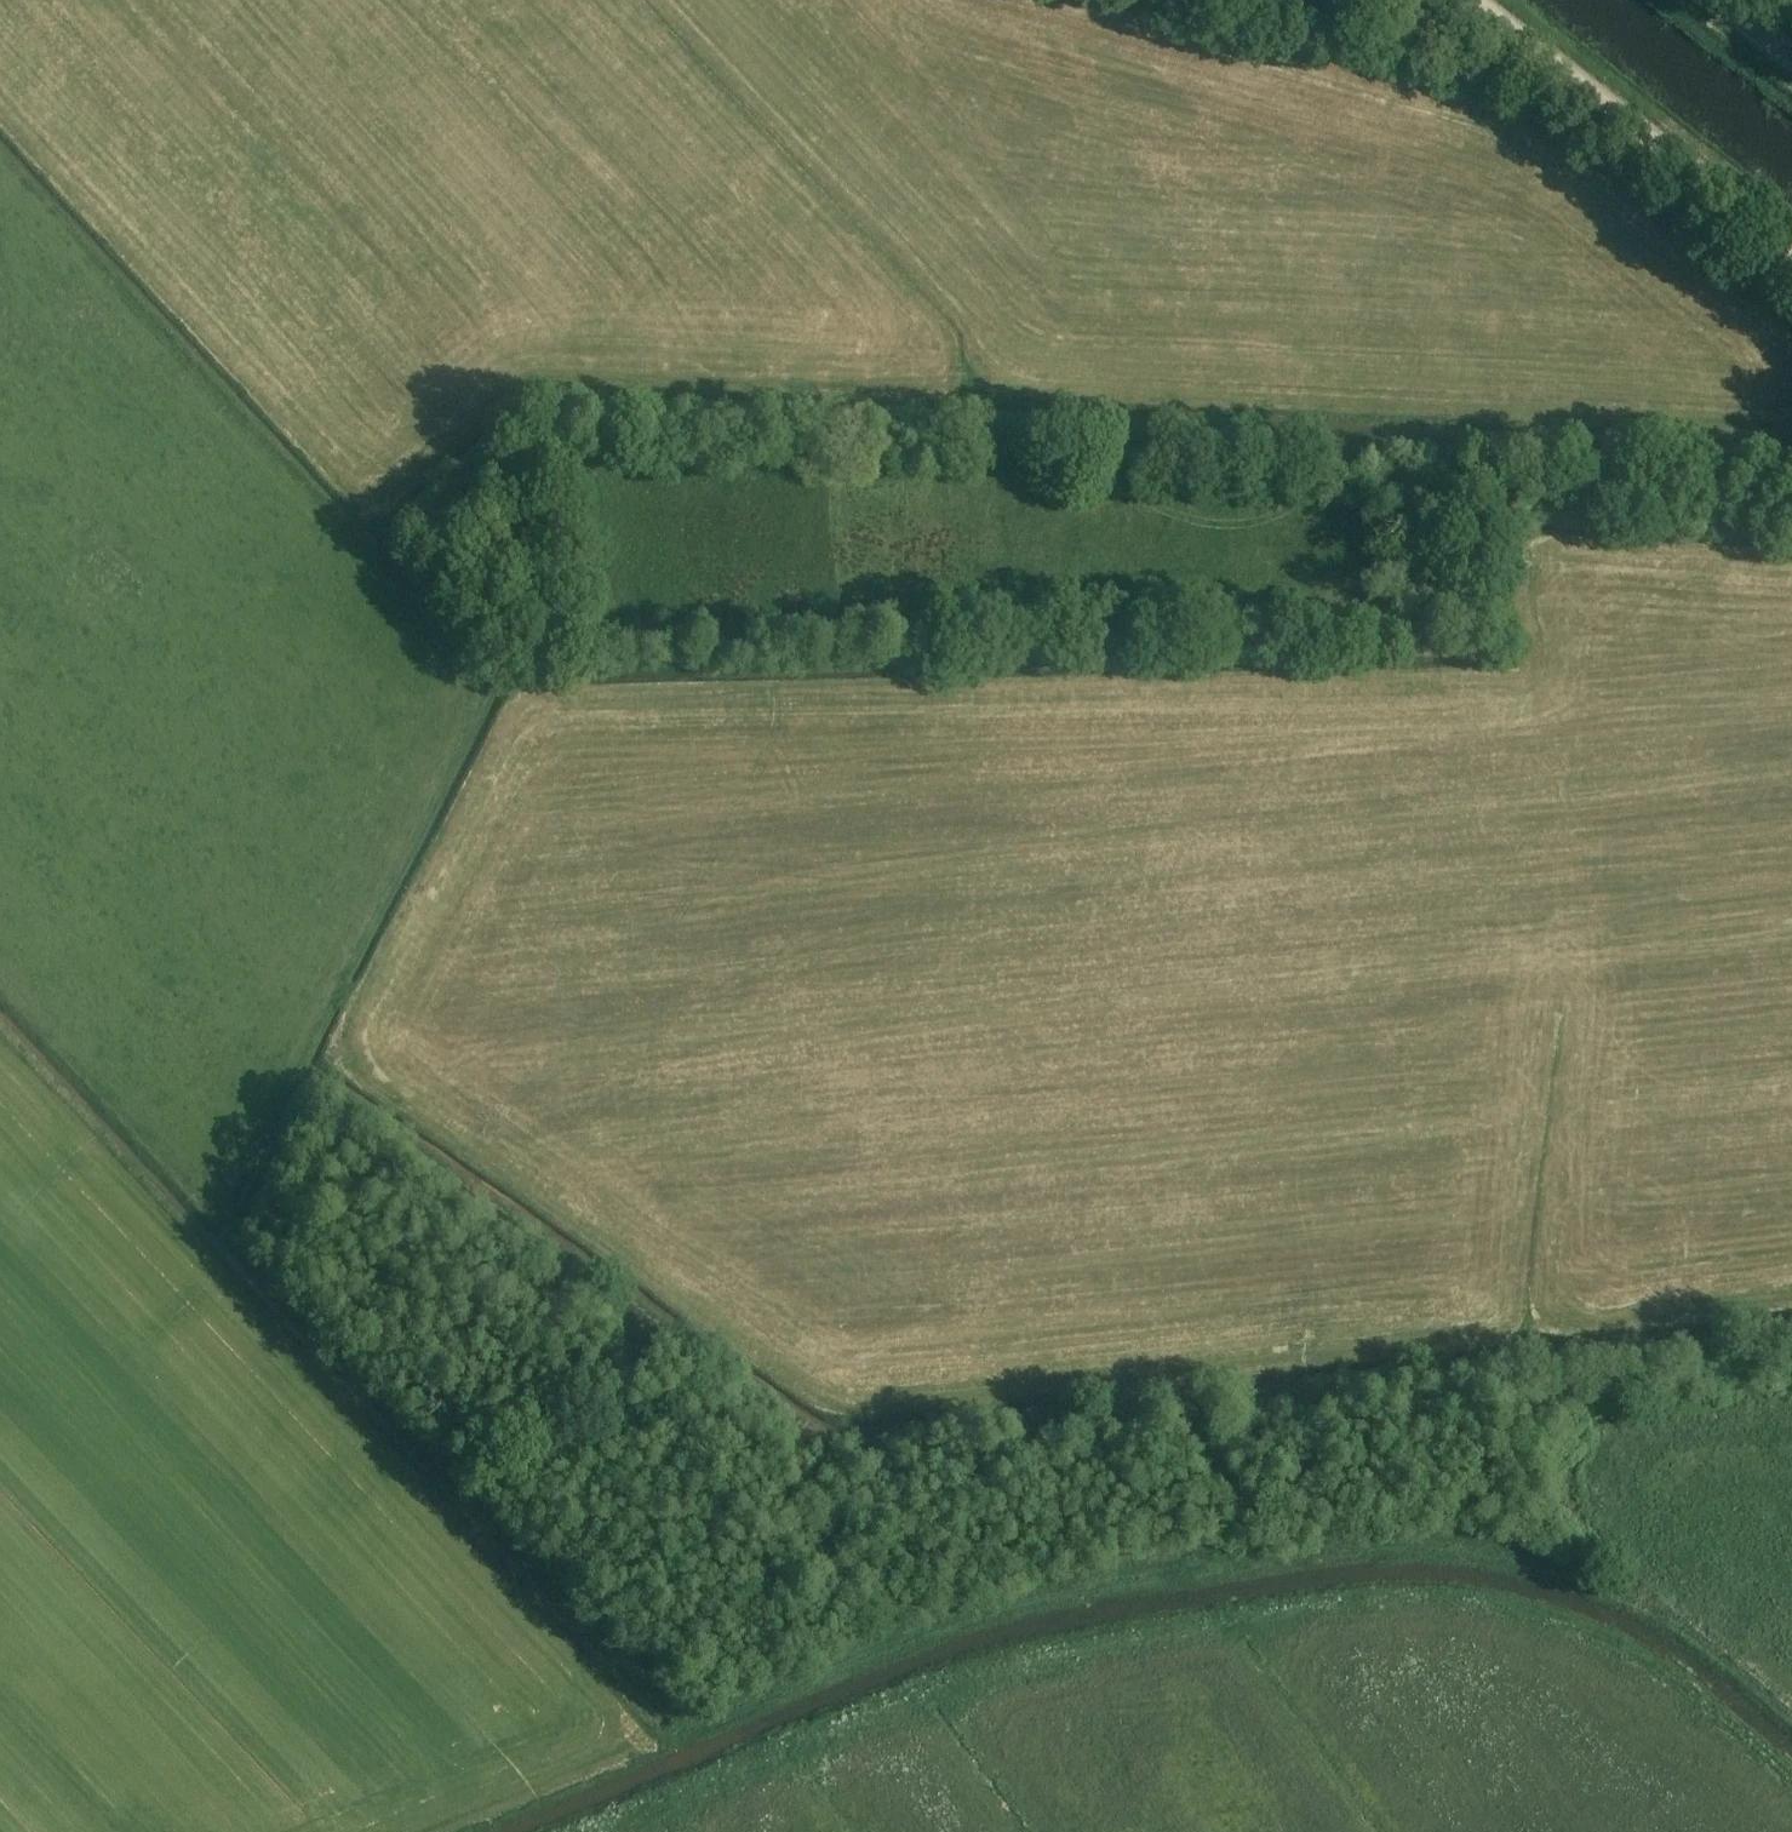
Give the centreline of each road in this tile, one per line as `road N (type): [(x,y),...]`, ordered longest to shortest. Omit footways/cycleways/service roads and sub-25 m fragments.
road 1 (track): [(1472,0),(1791,254)]

